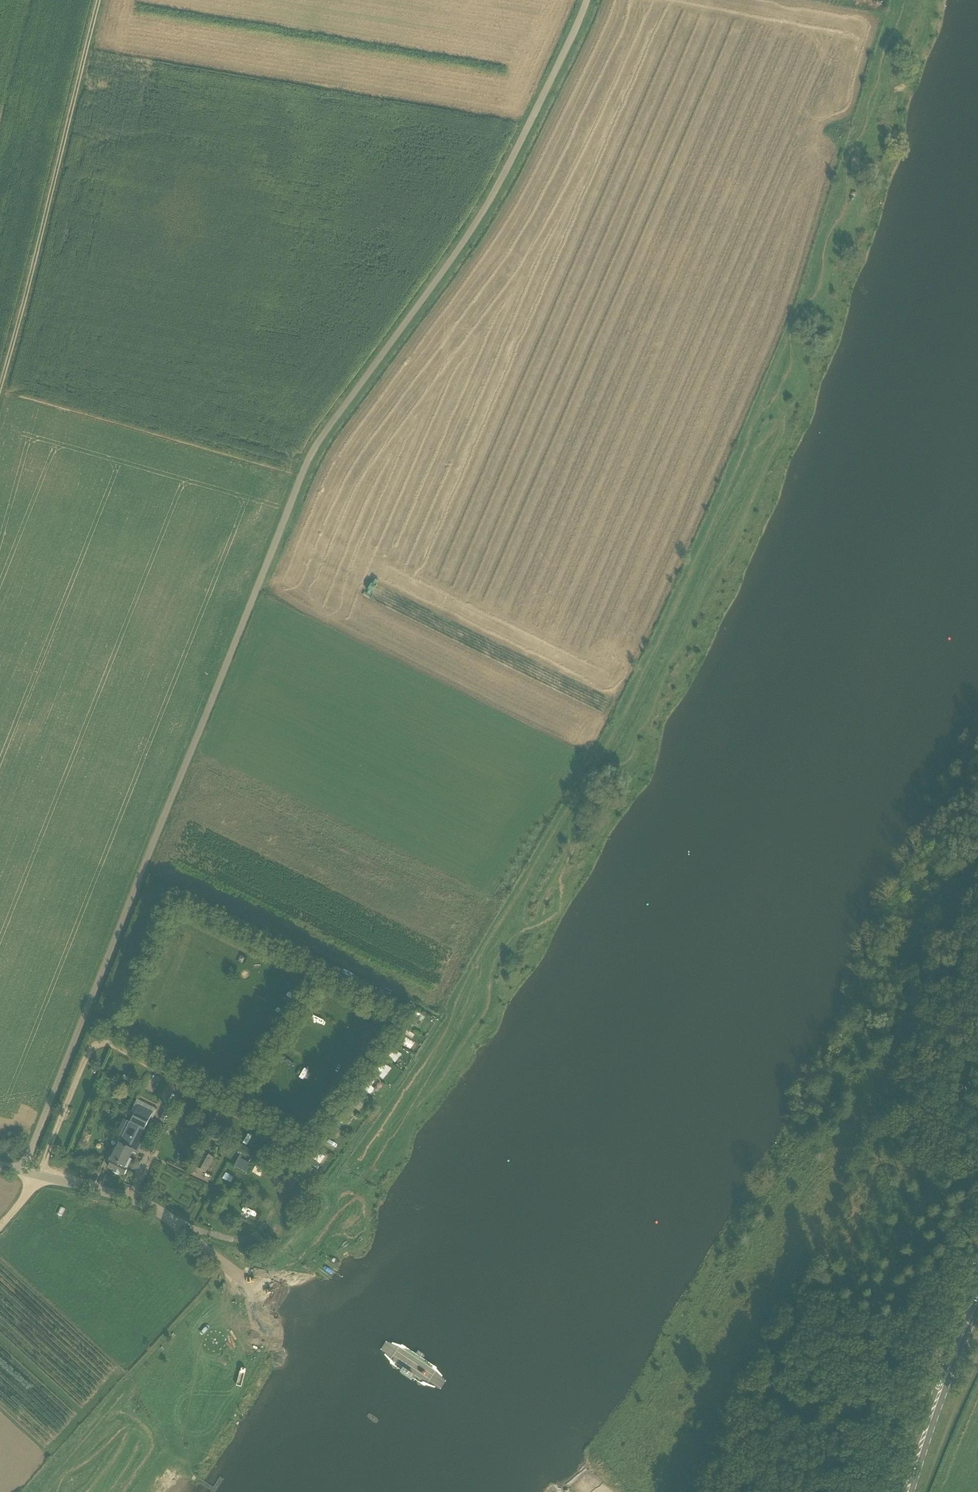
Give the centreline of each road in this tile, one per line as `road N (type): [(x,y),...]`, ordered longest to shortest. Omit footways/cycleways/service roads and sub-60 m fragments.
road 1 (unclassified): [(22,1173),(310,456),(493,197),(587,0)]
road 2 (track): [(0,385),(97,0)]
road 3 (tertiary): [(280,1304),(145,1208),(22,1173)]
road 4 (primary): [(906,1491),(977,1301)]

